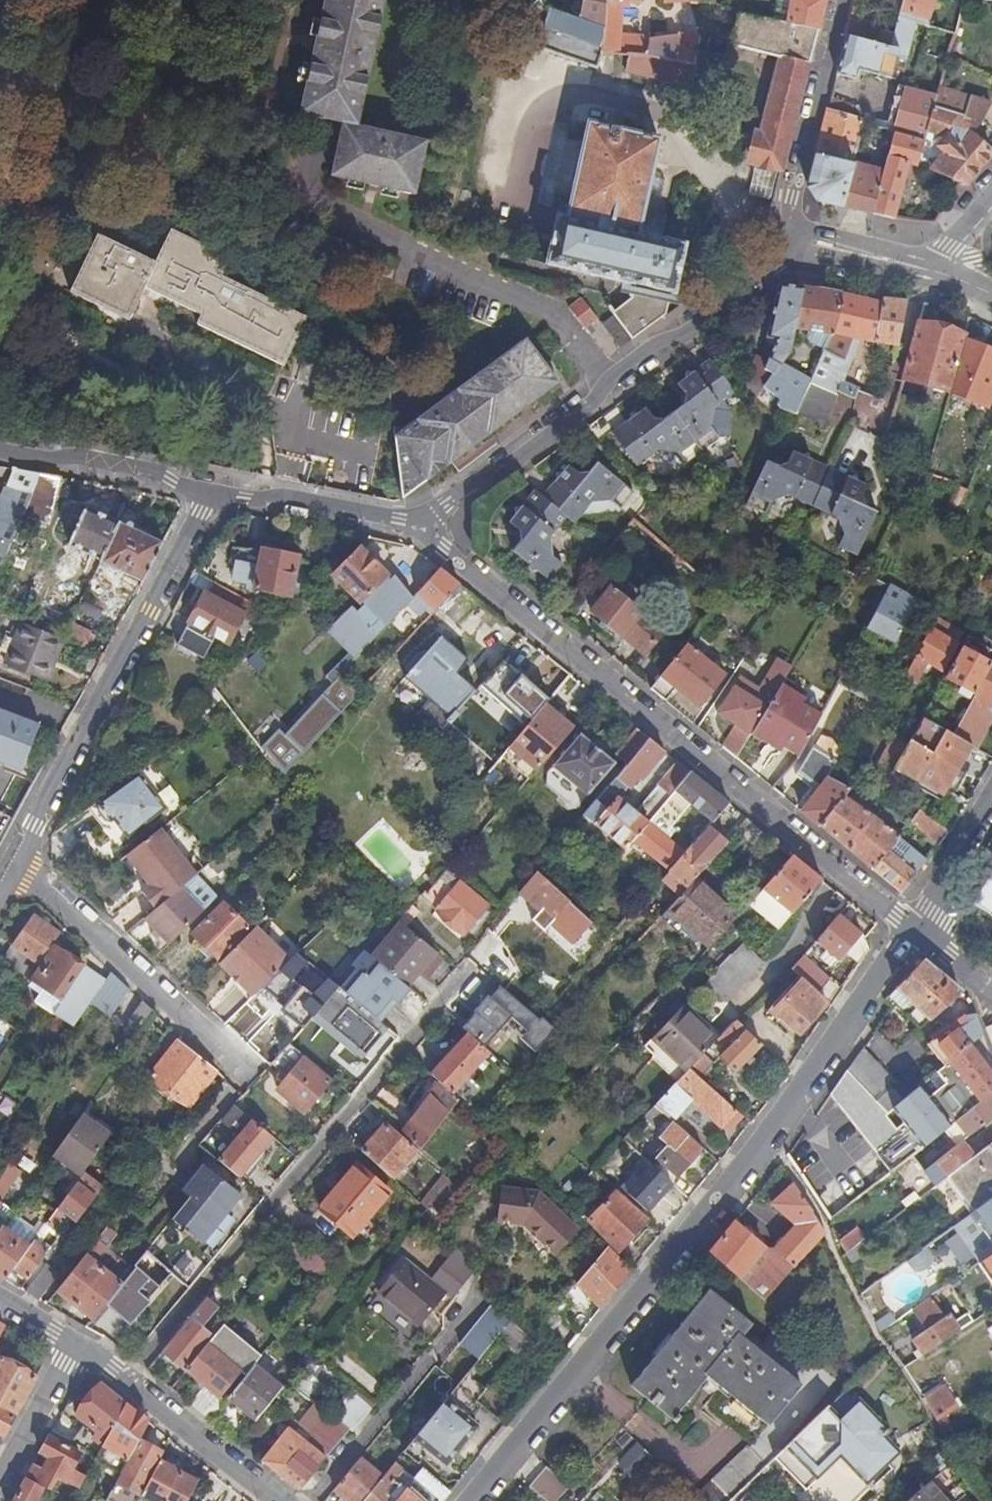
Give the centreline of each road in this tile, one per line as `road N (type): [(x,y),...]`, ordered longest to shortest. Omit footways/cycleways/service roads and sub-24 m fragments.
road 1 (residential): [(462,1500),(737,1173),(913,929)]
road 2 (residential): [(423,523),(445,552),(913,929)]
road 3 (residential): [(468,966),(126,1378)]
road 4 (residential): [(792,230),(777,271),(692,333),(606,381),(595,406),(423,523)]
road 5 (residential): [(21,867),(81,728),(210,490)]
road 6 (residential): [(246,1072),(21,867)]
road 7 (unclassified): [(792,230),(792,200),(843,0)]
road 8 (residential): [(423,523),(300,497),(210,490)]
road 9 (residential): [(210,490),(79,455),(0,450)]
road 10 (unclassified): [(126,1378),(279,1500)]
road 11 (unclassified): [(0,1475),(75,1342)]
road 12 (residential): [(913,929),(933,908),(991,799)]
road 13 (unclassified): [(933,271),(792,230)]

